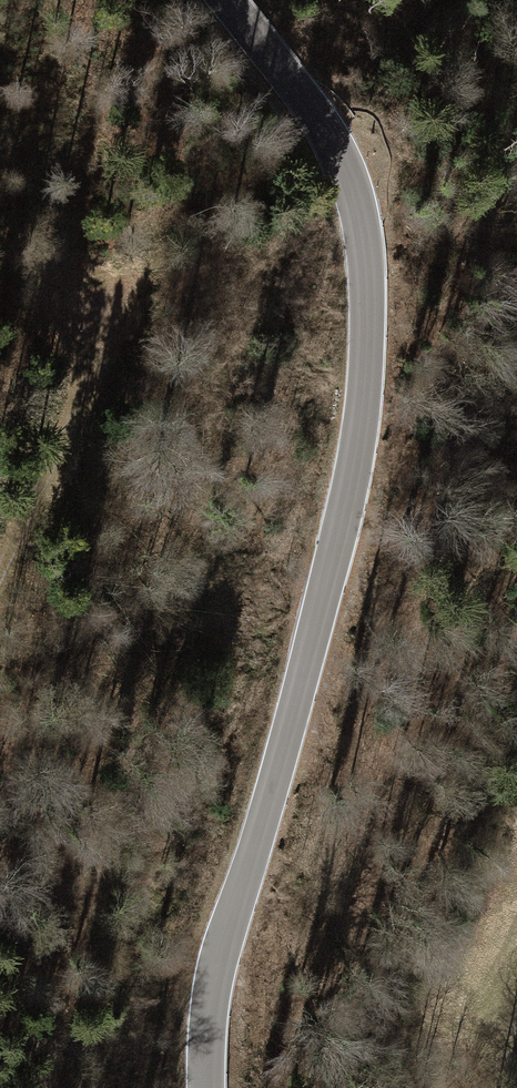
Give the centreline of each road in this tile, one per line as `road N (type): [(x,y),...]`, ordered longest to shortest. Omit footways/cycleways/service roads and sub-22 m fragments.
road 1 (tertiary): [(230,0),(342,161),(359,230),(363,378),(355,446),(267,798),(212,969),(205,1087)]
road 2 (track): [(116,327),(94,357),(54,524),(0,653)]
road 3 (track): [(94,357),(68,330),(61,292),(91,273),(113,287),(116,327)]

